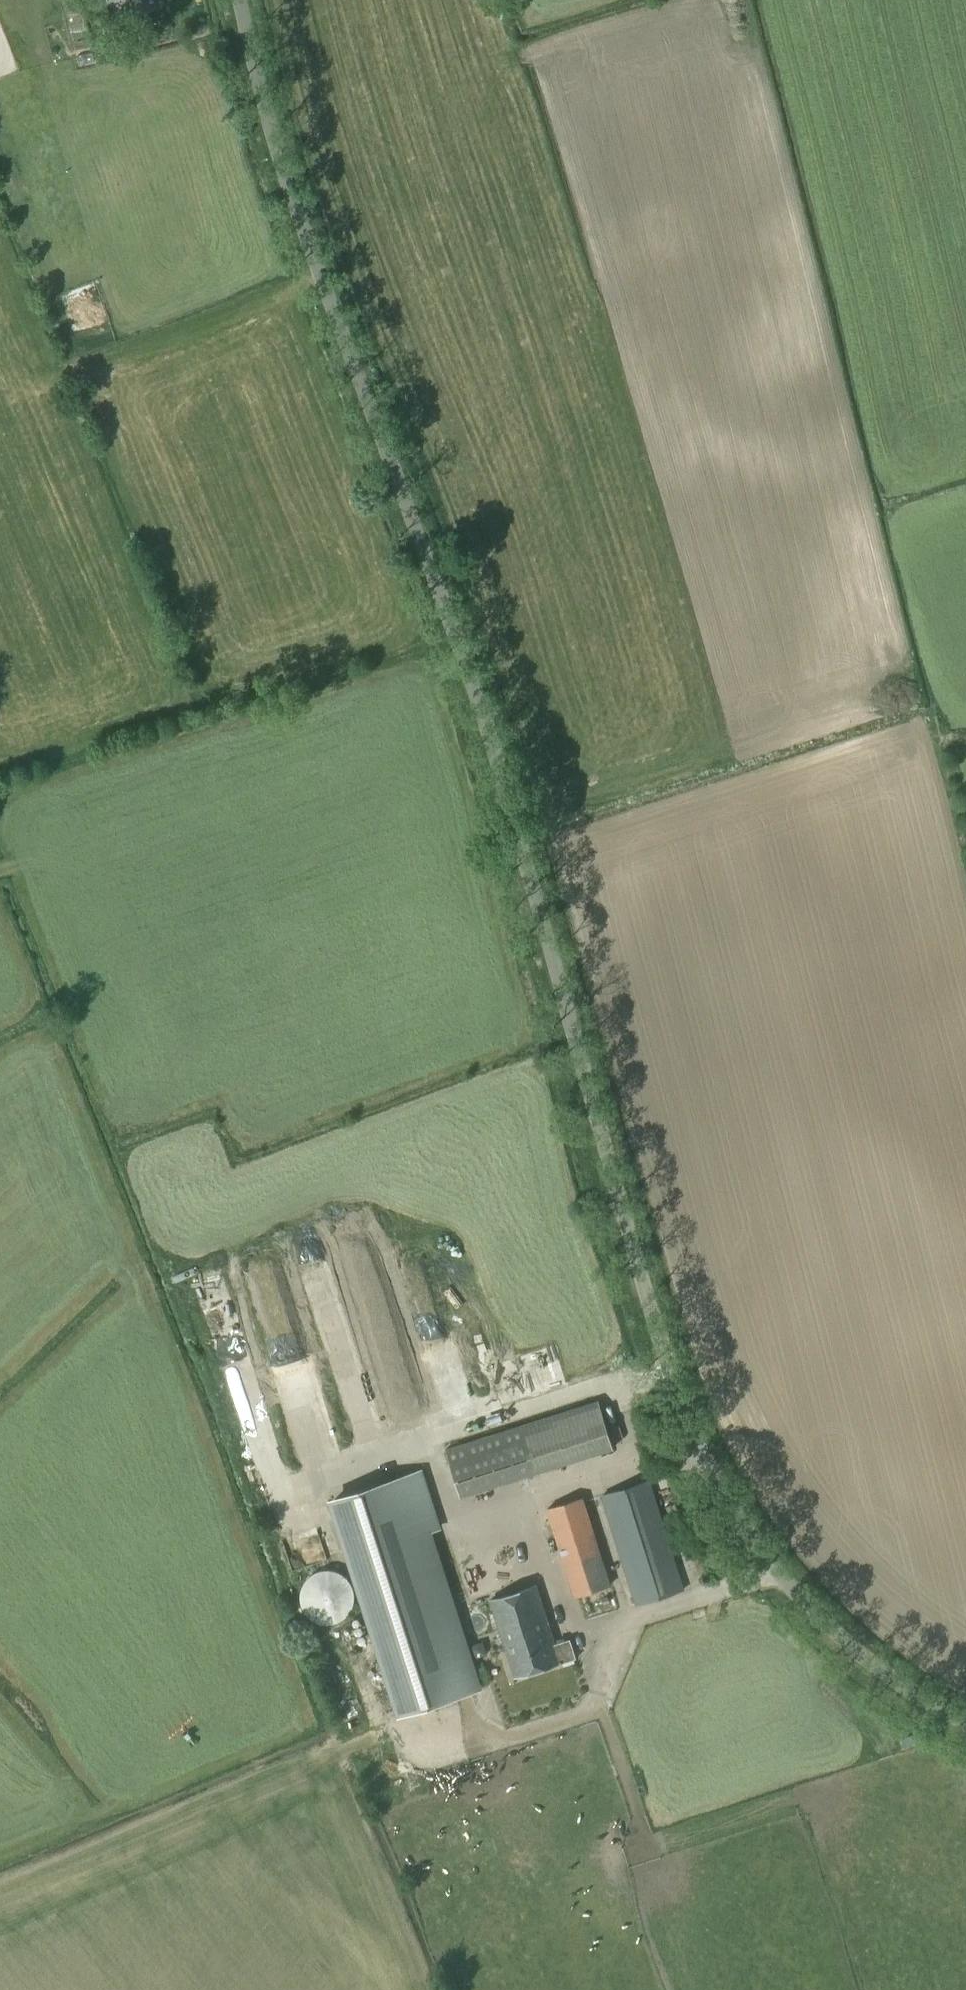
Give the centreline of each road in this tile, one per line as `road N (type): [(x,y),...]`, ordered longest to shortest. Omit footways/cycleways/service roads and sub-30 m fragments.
road 1 (unclassified): [(965,1727),(861,1659),(757,1554),(712,1476),(653,1313),(477,677),(363,385),(243,0)]

